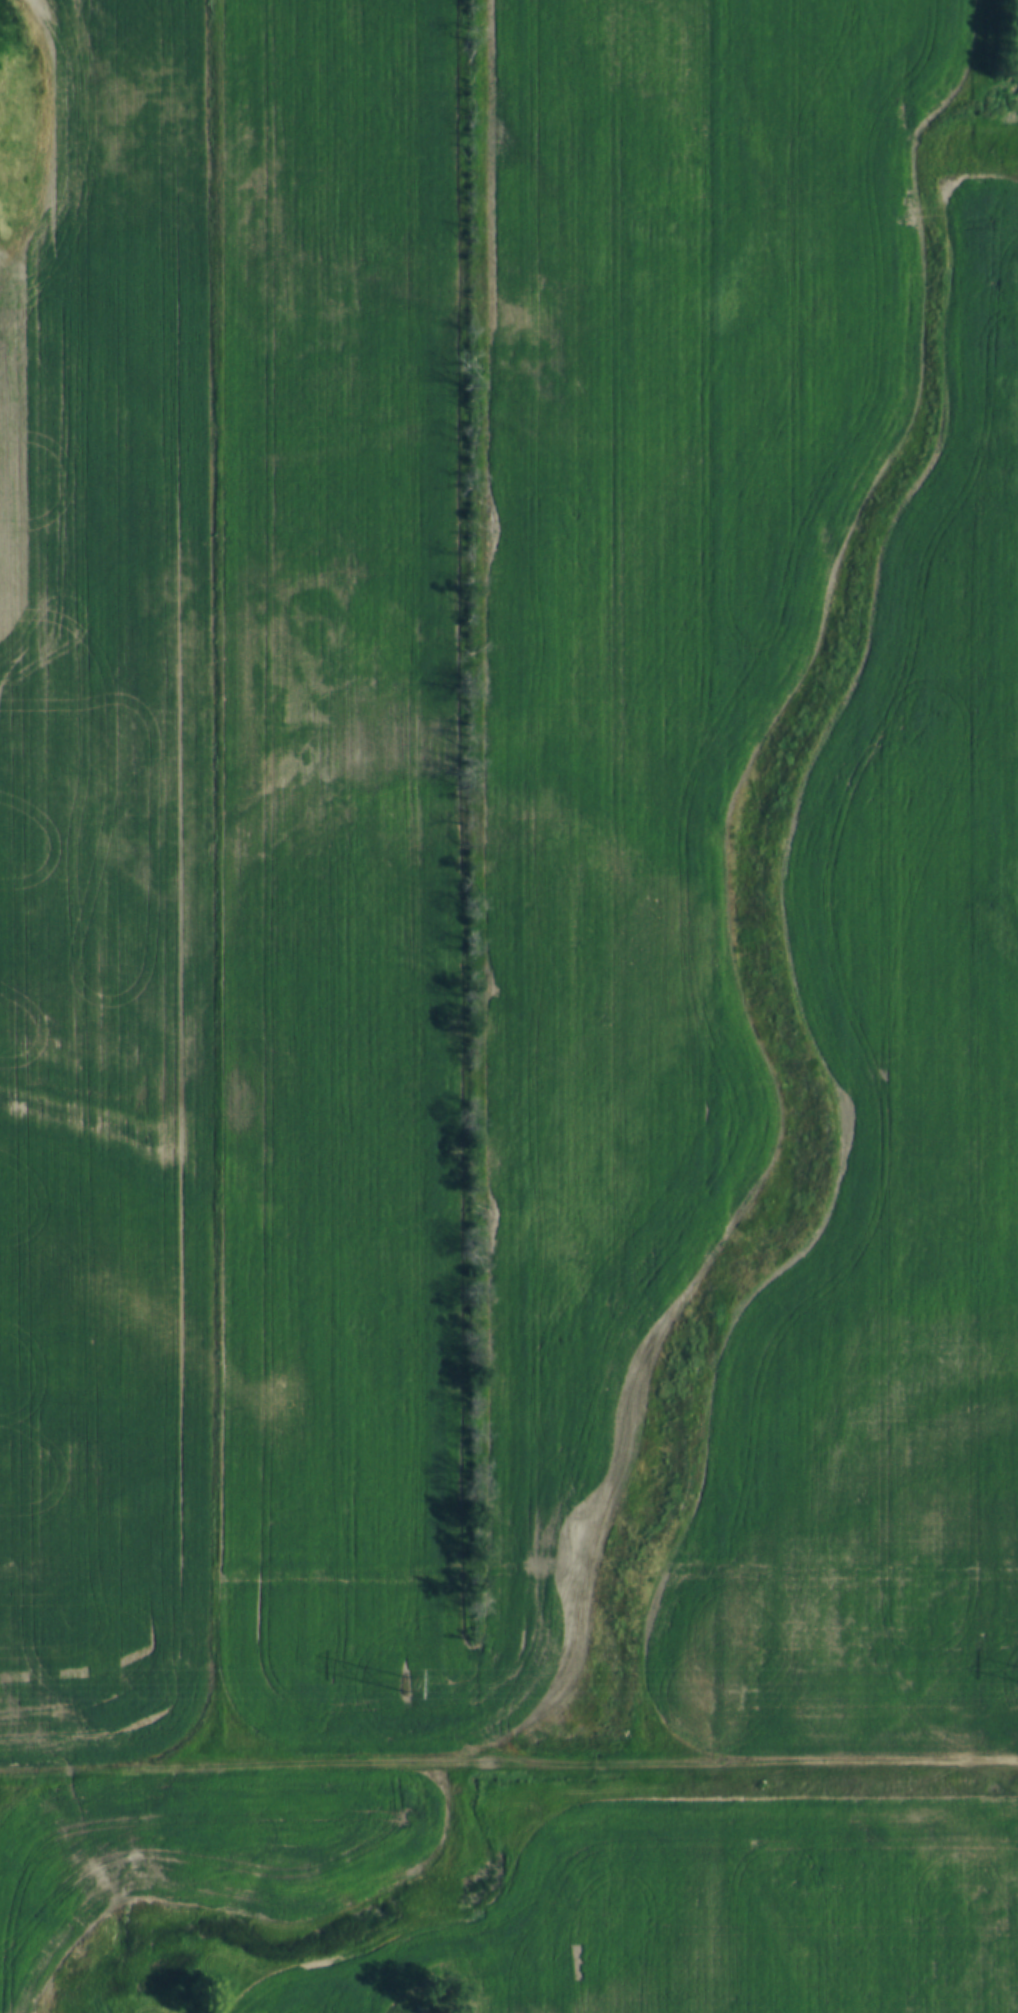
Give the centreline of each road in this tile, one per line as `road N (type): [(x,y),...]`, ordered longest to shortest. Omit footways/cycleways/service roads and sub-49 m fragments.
road 1 (track): [(1017,1761),(0,1765)]

